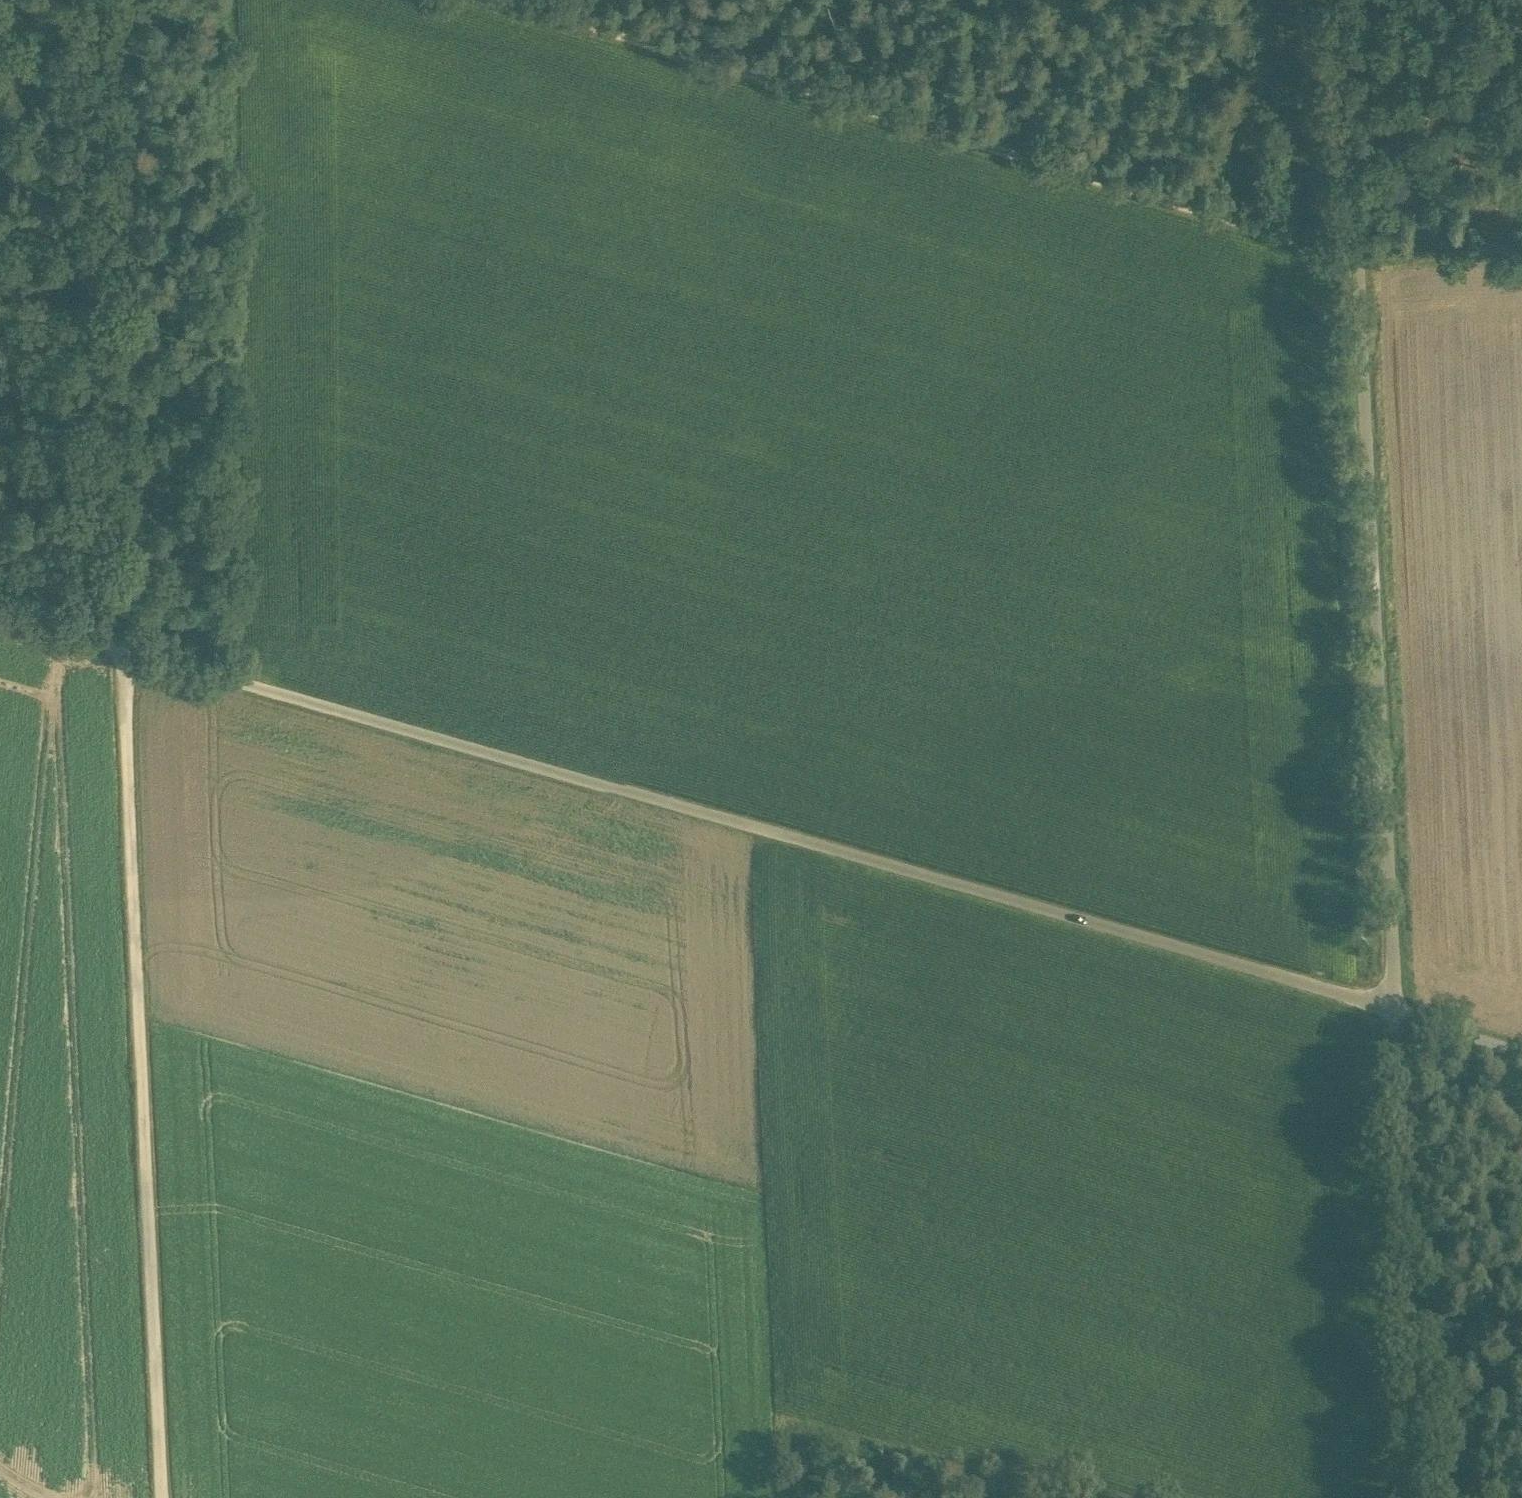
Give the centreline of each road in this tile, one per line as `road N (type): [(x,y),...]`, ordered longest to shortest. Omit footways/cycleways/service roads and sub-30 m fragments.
road 1 (unclassified): [(0,614),(524,758),(1521,1051)]
road 2 (track): [(1362,259),(1424,1497)]
road 3 (track): [(521,0),(1362,259)]
road 4 (track): [(127,650),(164,1497)]
road 5 (track): [(1371,0),(1362,259)]
road 6 (track): [(1362,287),(1521,274)]

